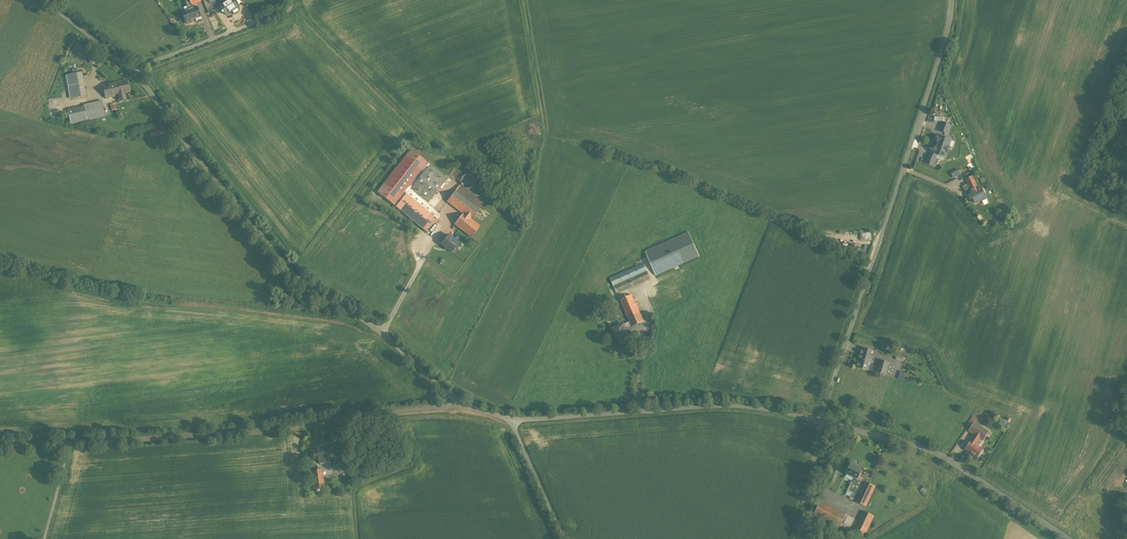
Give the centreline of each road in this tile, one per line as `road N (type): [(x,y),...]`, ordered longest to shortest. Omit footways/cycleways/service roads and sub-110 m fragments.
road 1 (unclassified): [(459,396),(361,313),(292,271),(126,69)]
road 2 (unclassified): [(823,419),(951,0)]
road 3 (unclassified): [(73,439),(256,428),(459,396)]
road 4 (unclassified): [(823,419),(715,403),(512,415)]
road 5 (unclassified): [(1072,538),(939,454),(823,419)]
road 6 (unclassified): [(126,69),(299,3)]
road 7 (unclassified): [(512,415),(568,538)]
road 8 (unclassified): [(126,69),(68,20),(25,0)]
road 9 (unclassified): [(798,538),(823,419)]

